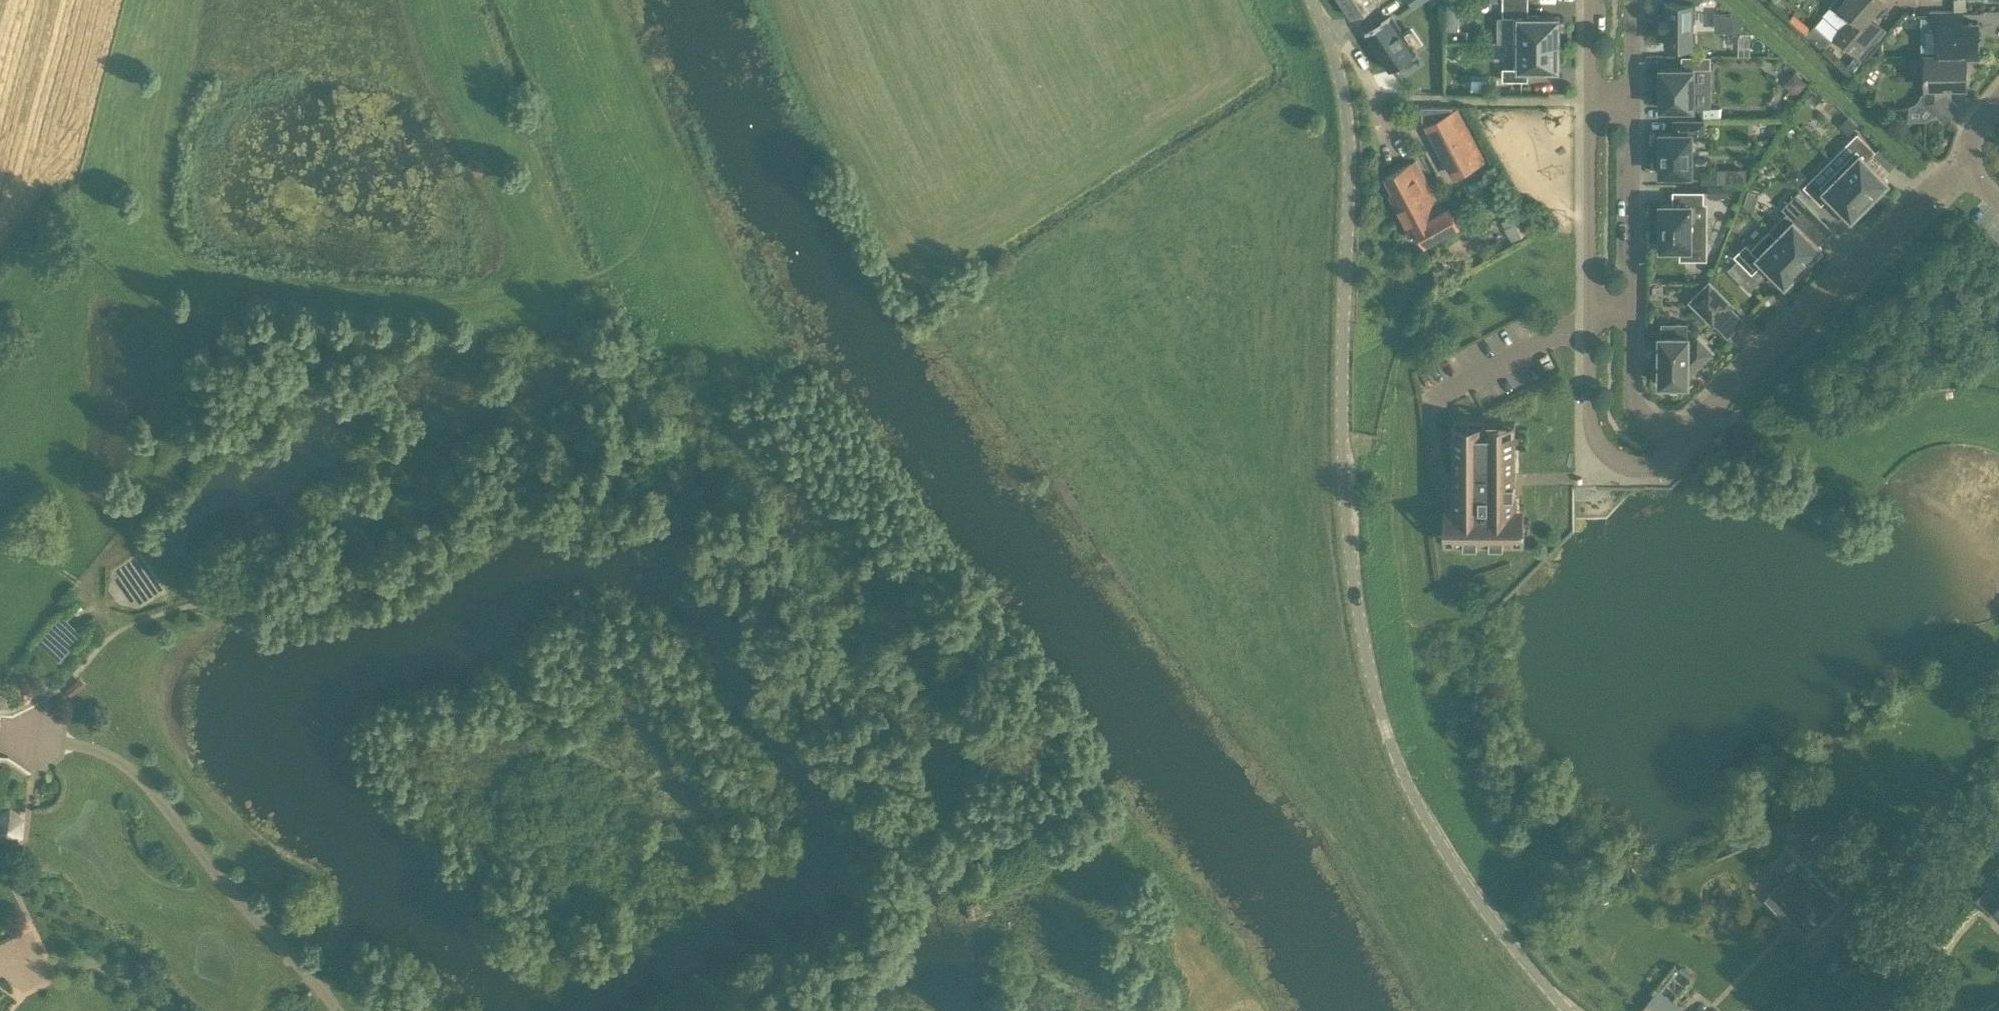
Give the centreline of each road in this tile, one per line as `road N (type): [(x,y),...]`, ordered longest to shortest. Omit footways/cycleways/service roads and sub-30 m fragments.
road 1 (tertiary): [(1568,1010),(1481,904),(1426,819),(1379,710),(1363,648),(1342,466),(1349,123),(1323,26)]
road 2 (residential): [(1972,164),(1938,182),(1692,426)]
road 3 (residential): [(1592,313),(1591,429),(1602,452),(1624,464),(1649,465),(1692,426)]
road 4 (residential): [(1592,102),(1592,313)]
road 5 (residential): [(1633,312),(1634,103)]
road 6 (residential): [(1692,426),(1665,429),(1637,413),(1633,312)]

